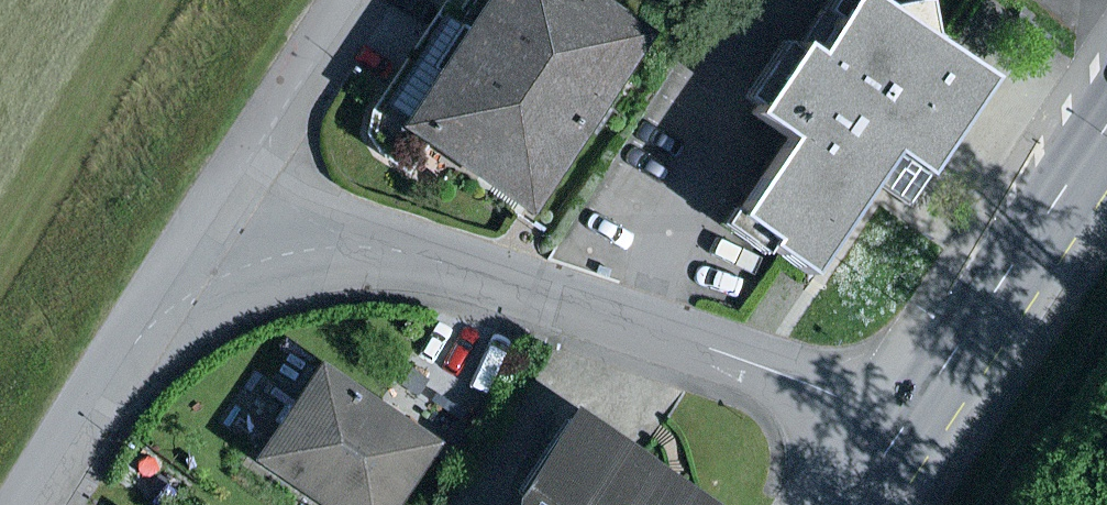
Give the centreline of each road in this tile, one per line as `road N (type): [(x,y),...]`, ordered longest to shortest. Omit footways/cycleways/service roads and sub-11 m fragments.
road 1 (residential): [(900,426),(861,402),(641,328),(253,213)]
road 2 (residential): [(253,213),(148,327),(29,504)]
road 3 (primary): [(1106,125),(900,426)]
road 4 (residential): [(253,213),(284,115),(355,0)]

